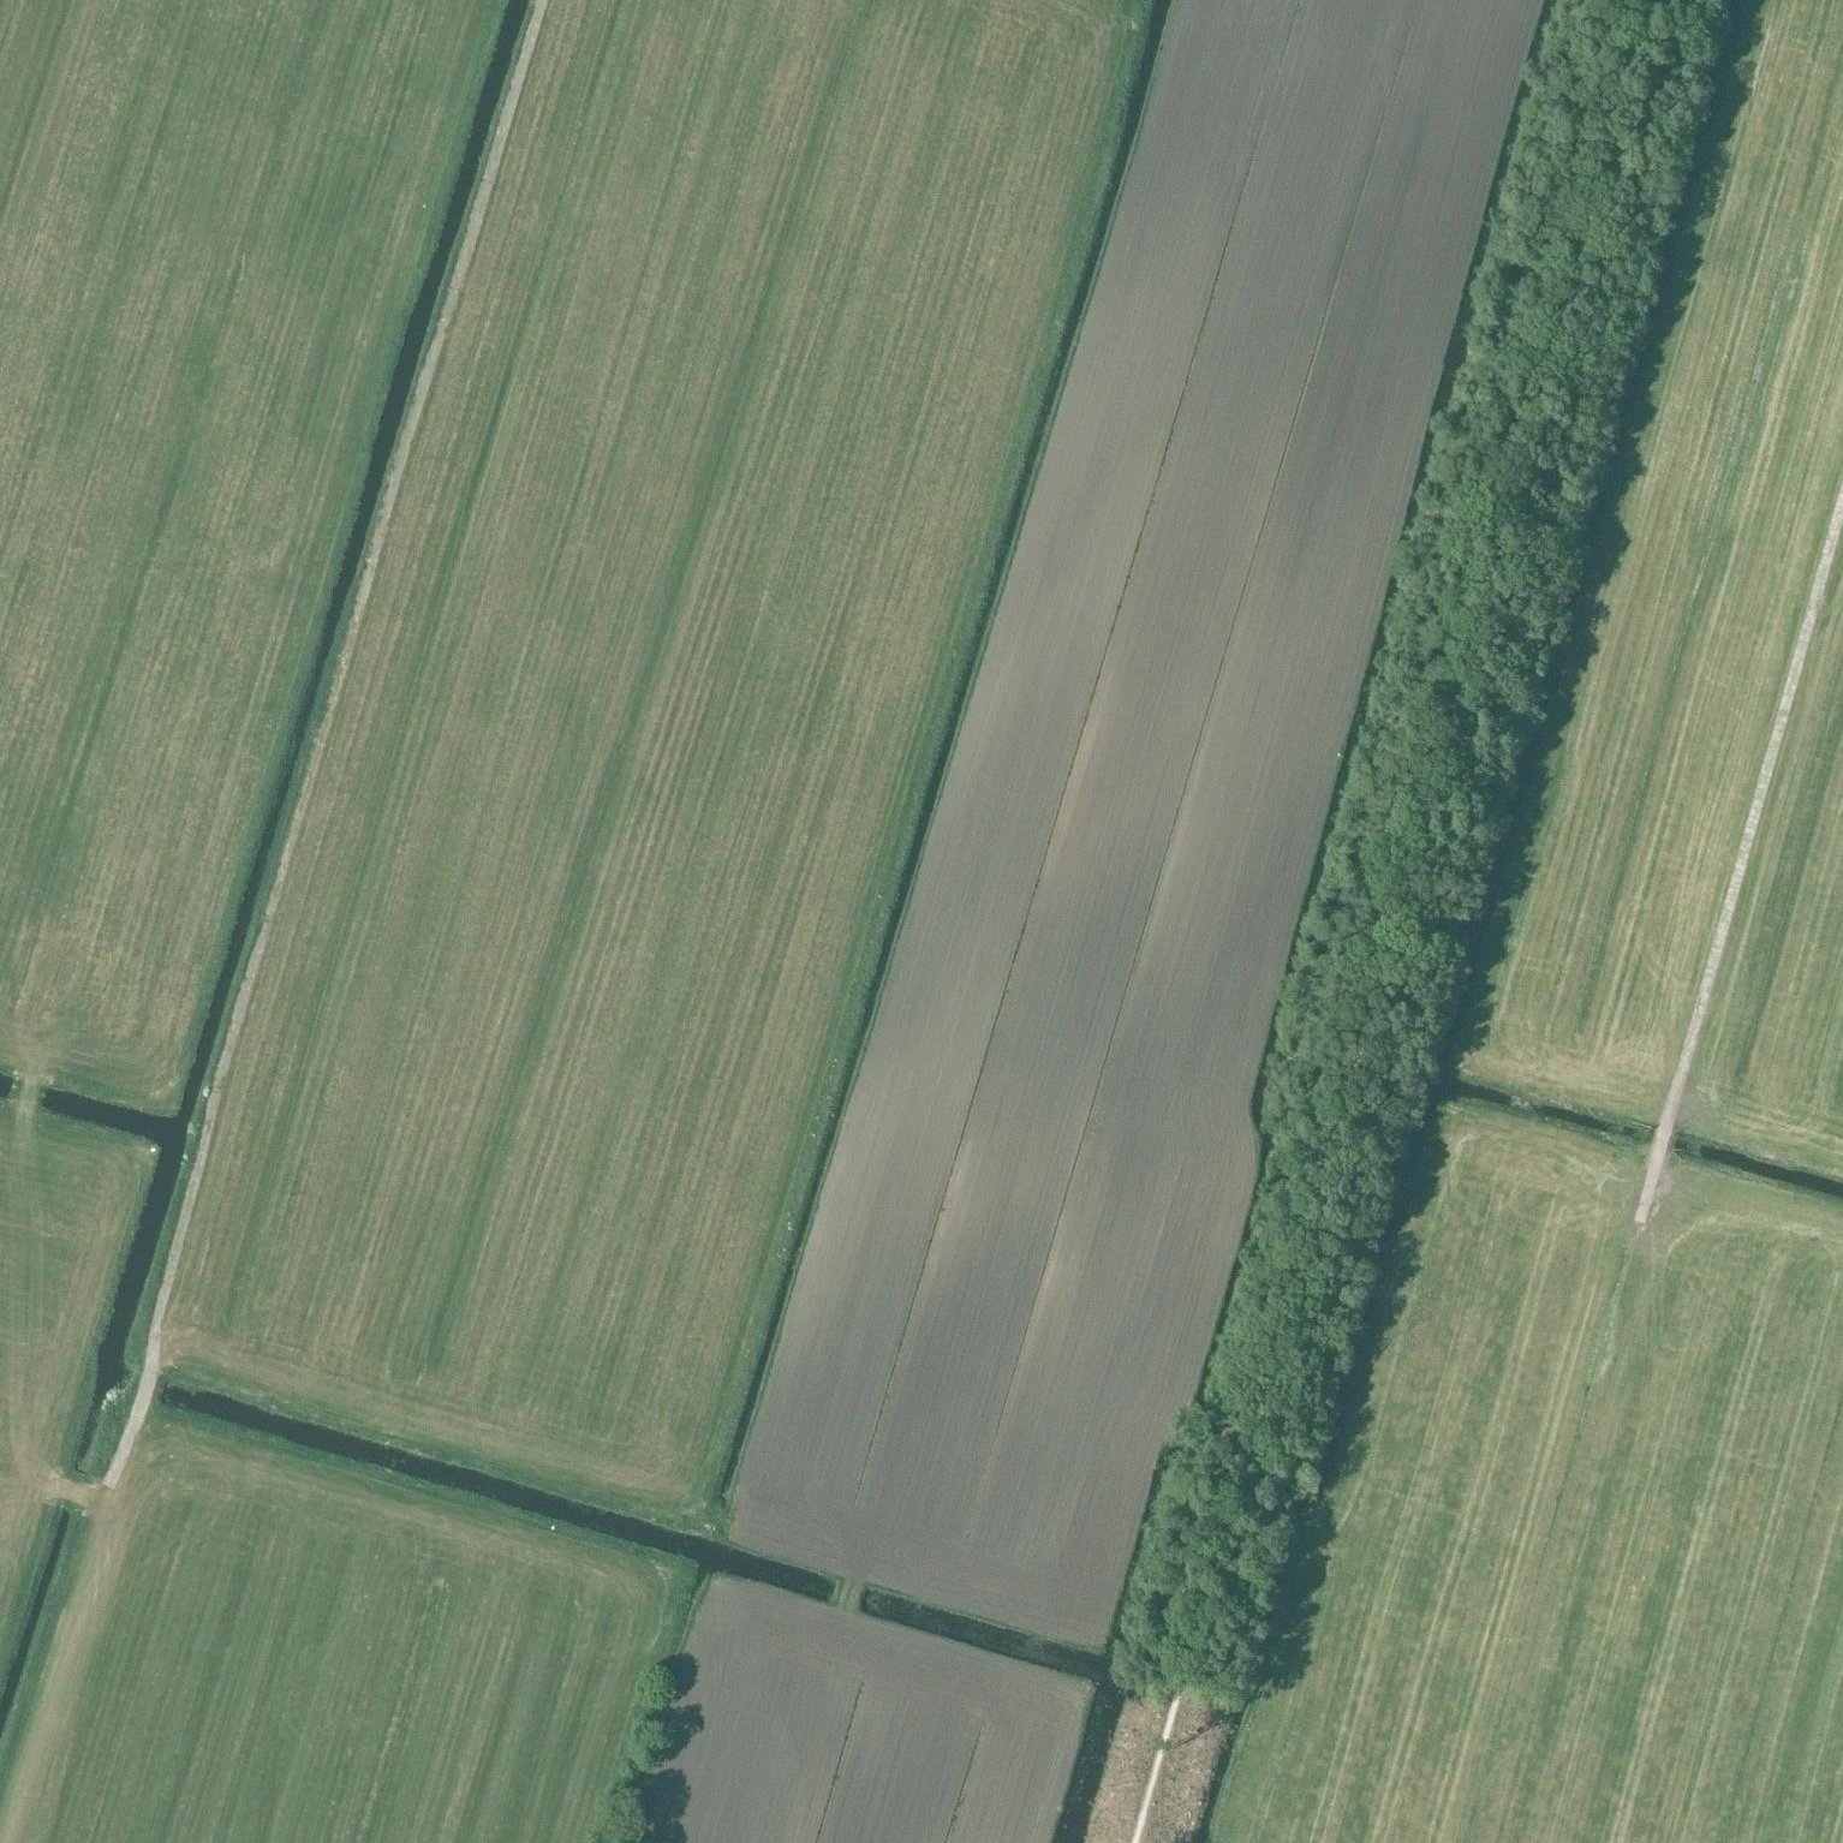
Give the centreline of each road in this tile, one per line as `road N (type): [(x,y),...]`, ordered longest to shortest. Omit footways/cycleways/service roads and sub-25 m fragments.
road 1 (track): [(1842,489),(1638,1219)]

